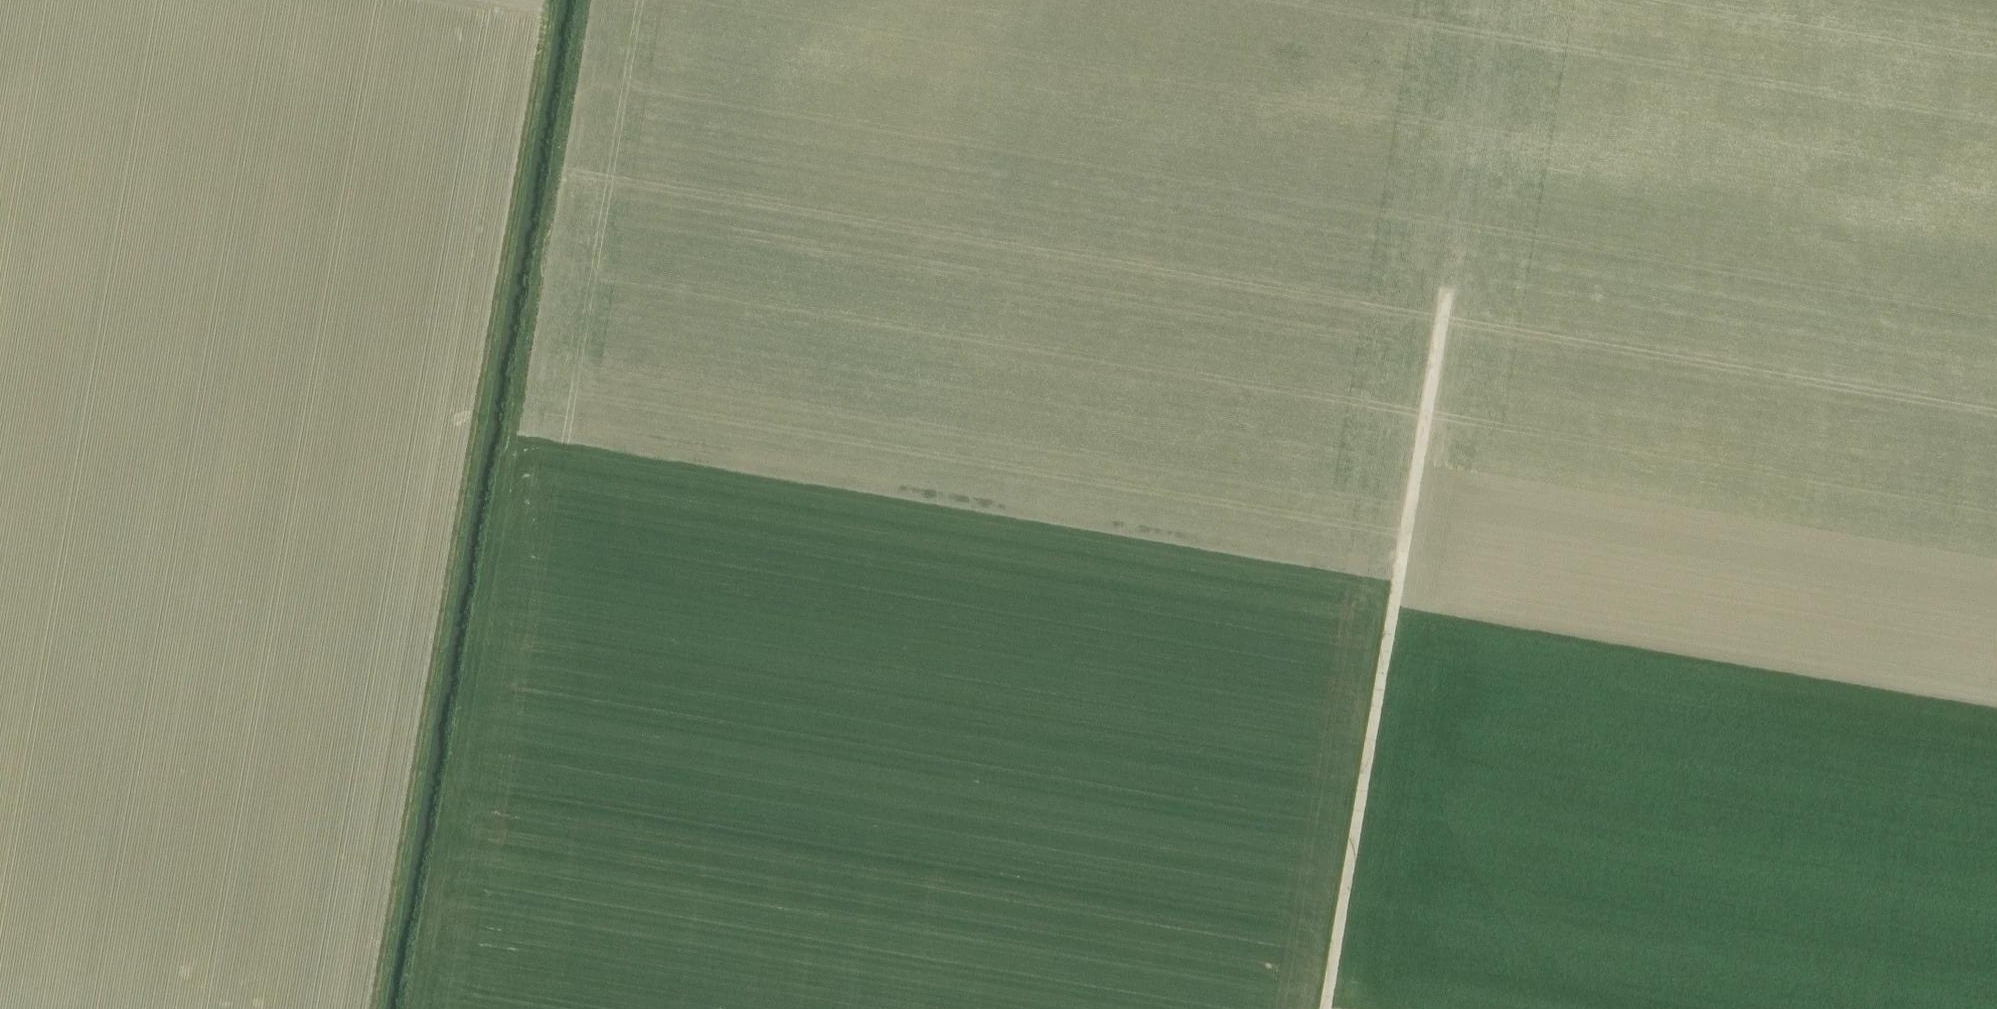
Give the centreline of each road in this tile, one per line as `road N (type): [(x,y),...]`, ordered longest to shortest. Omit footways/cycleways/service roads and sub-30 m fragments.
road 1 (track): [(1329,1008),(1446,297)]

